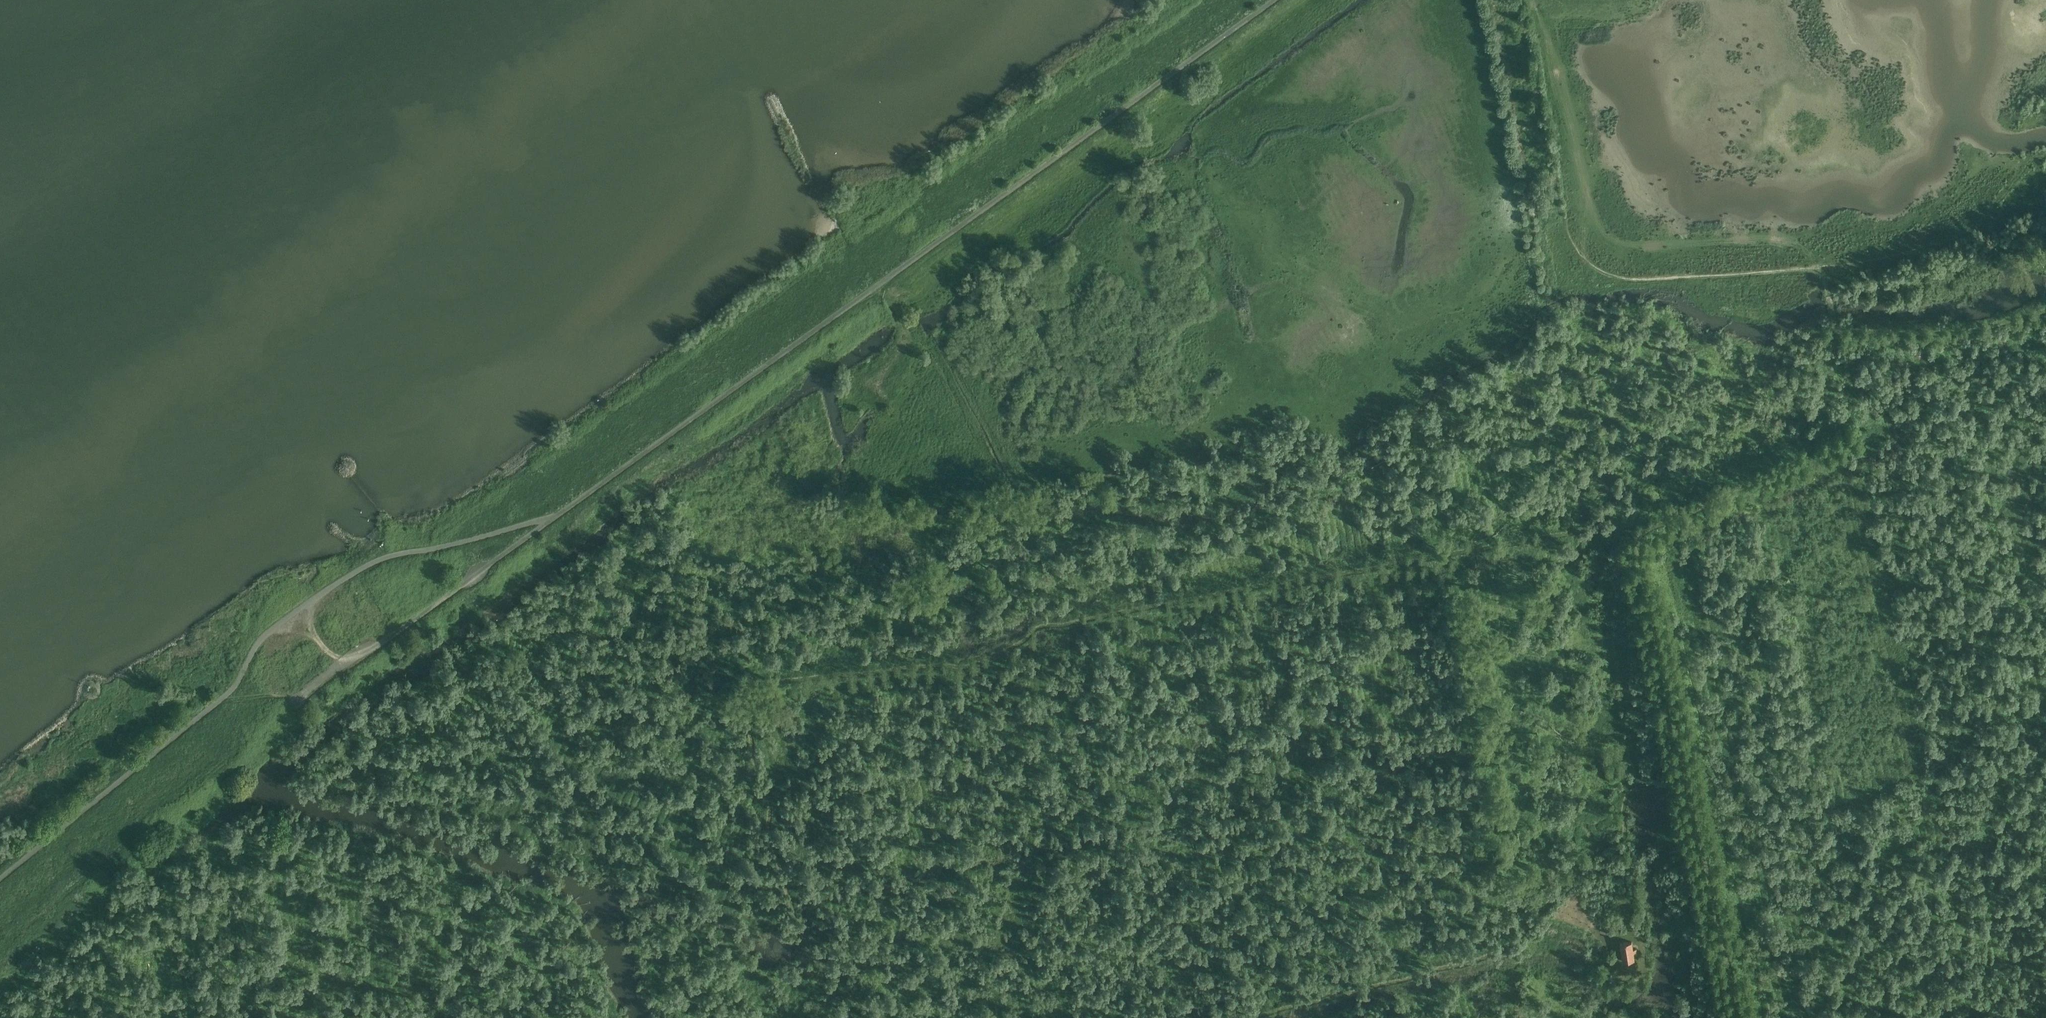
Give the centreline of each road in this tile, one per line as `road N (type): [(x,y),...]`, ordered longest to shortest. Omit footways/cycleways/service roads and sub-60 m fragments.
road 1 (track): [(0,948),(291,705),(552,519)]

